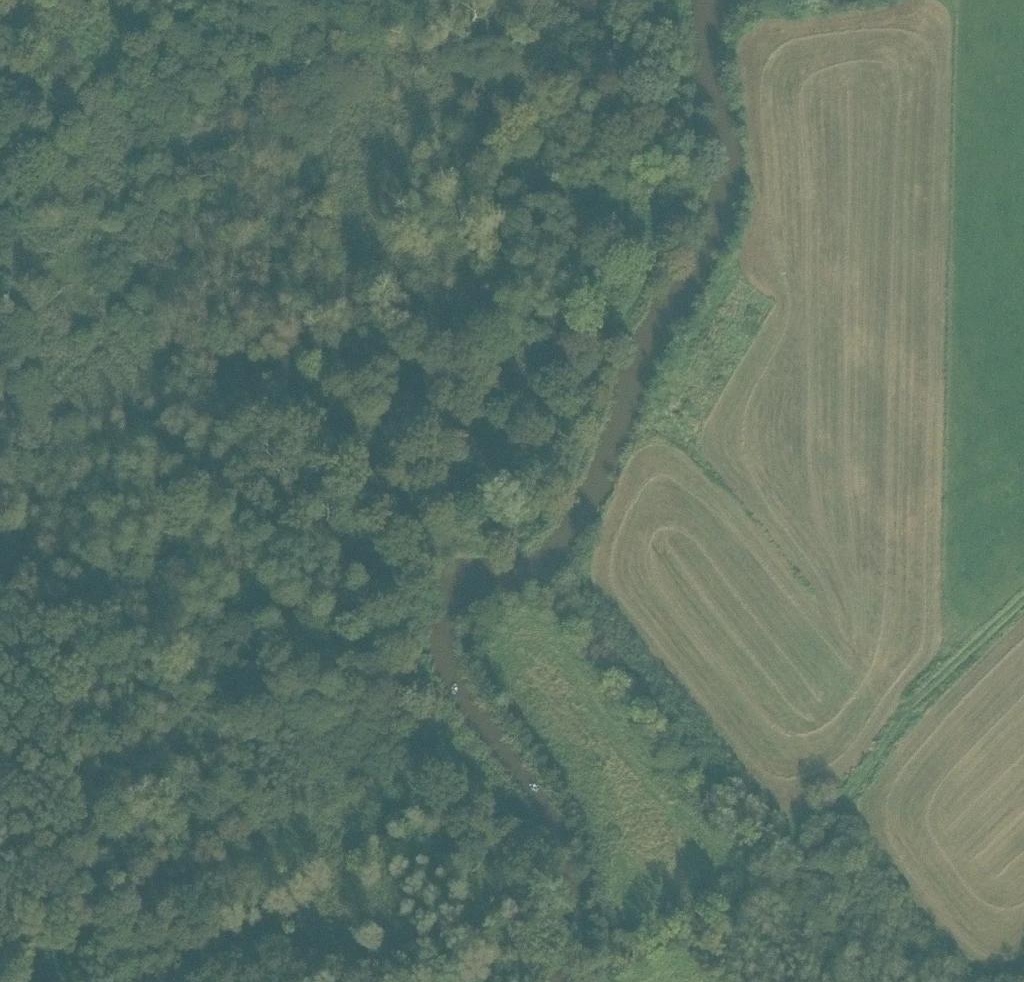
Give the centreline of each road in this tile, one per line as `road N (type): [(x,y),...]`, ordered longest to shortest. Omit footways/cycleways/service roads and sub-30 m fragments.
road 1 (track): [(0,169),(176,0)]

